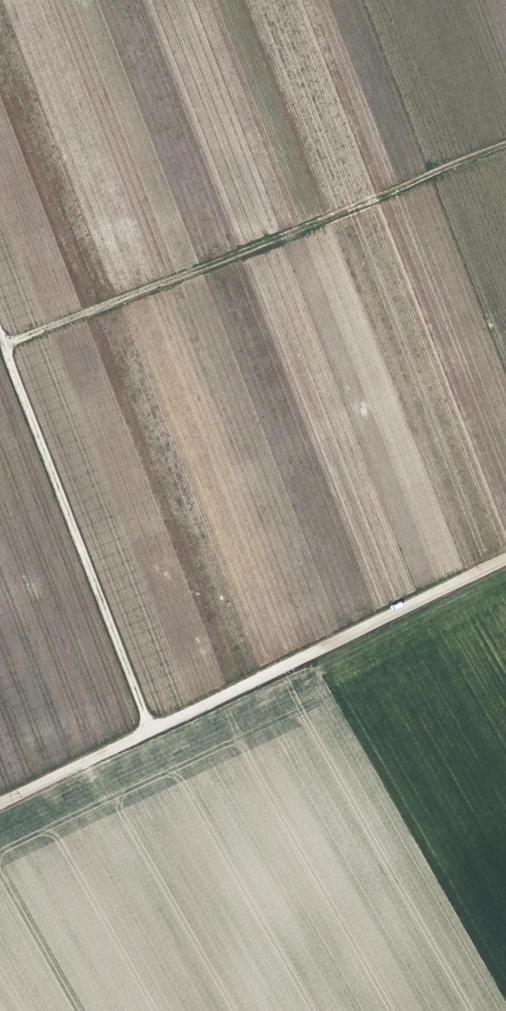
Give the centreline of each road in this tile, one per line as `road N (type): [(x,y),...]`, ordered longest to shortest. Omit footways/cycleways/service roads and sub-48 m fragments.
road 1 (track): [(0,804),(505,558)]
road 2 (track): [(505,145),(5,346)]
road 3 (track): [(0,334),(151,731)]

